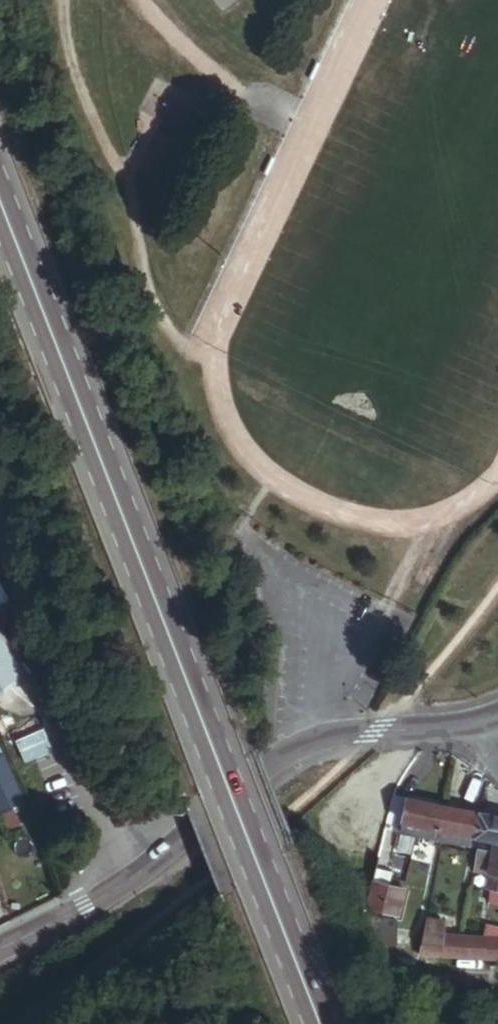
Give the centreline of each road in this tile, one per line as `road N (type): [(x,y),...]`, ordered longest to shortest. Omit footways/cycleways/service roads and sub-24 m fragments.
road 1 (primary): [(0,202),(320,1023)]
road 2 (secondary): [(477,726),(346,734),(313,744),(80,912),(0,952)]

